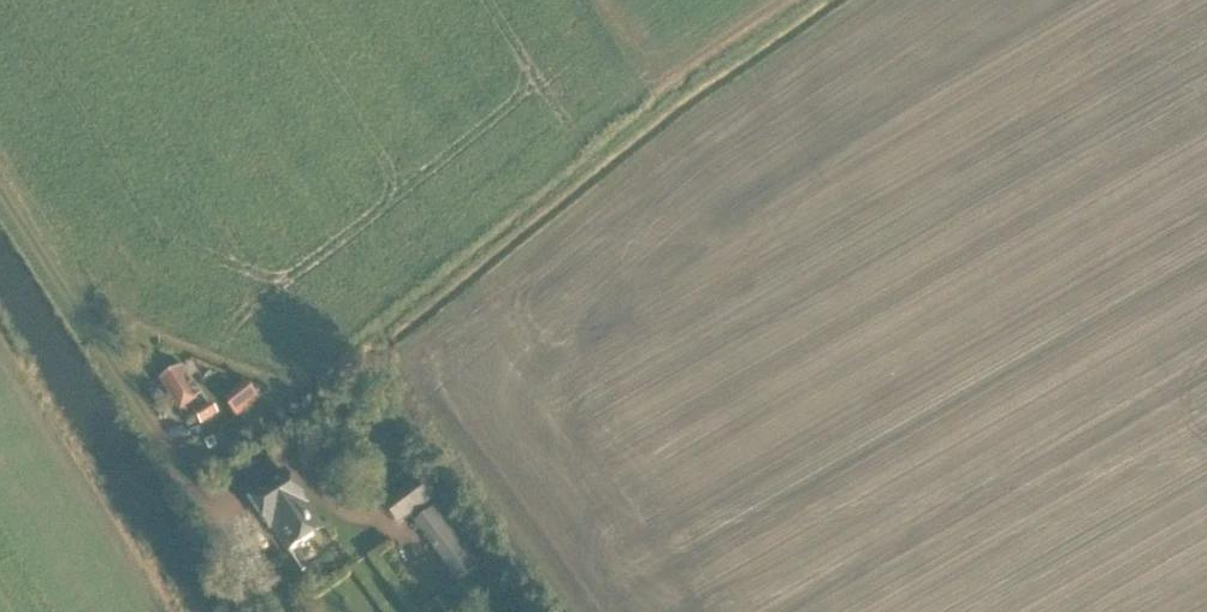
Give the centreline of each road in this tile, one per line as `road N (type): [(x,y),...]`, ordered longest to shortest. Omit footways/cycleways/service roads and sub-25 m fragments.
road 1 (track): [(0,196),(199,512)]

